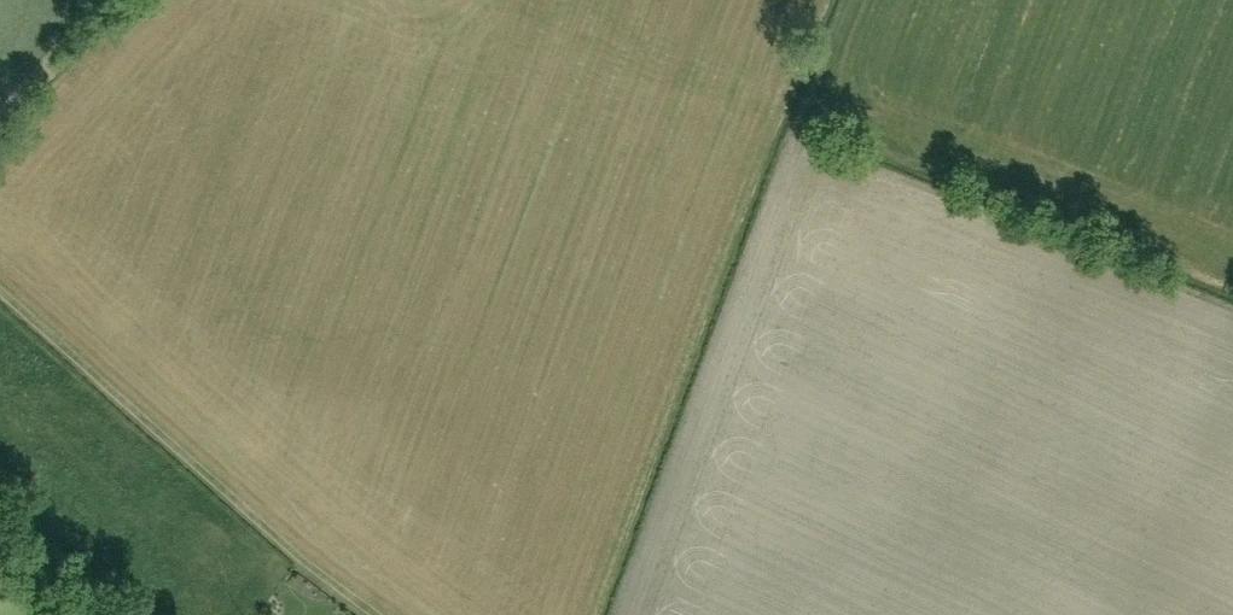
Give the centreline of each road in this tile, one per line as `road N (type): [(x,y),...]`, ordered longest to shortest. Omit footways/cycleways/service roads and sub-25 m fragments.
road 1 (unclassified): [(0,133),(109,0)]

